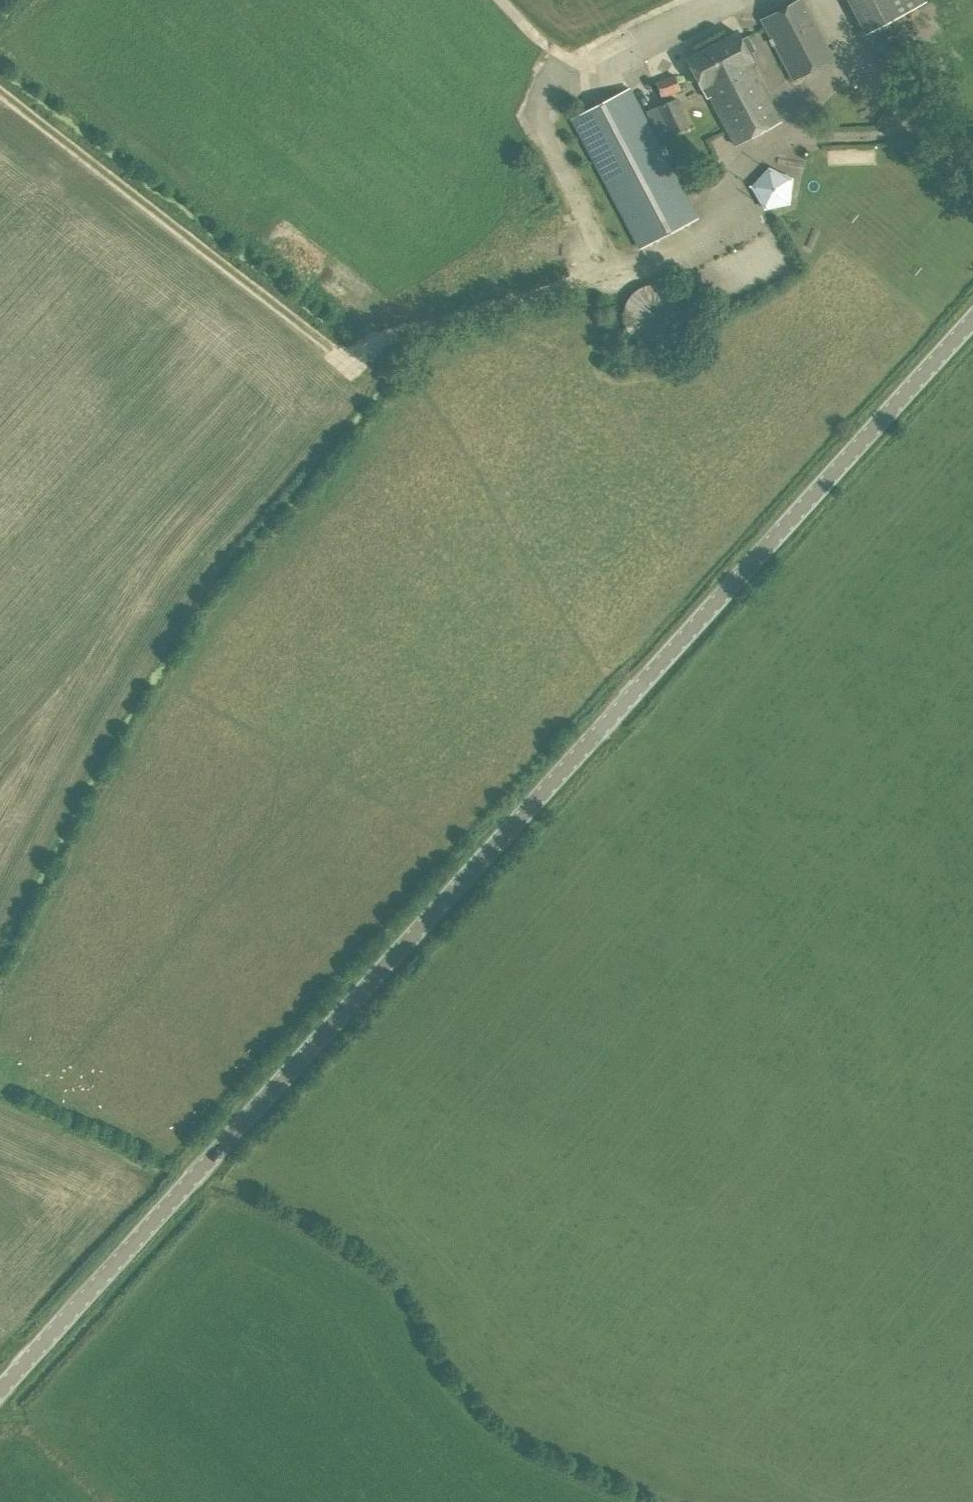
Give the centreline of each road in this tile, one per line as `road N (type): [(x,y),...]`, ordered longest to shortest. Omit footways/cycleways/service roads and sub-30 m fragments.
road 1 (unclassified): [(0,1396),(972,316)]

